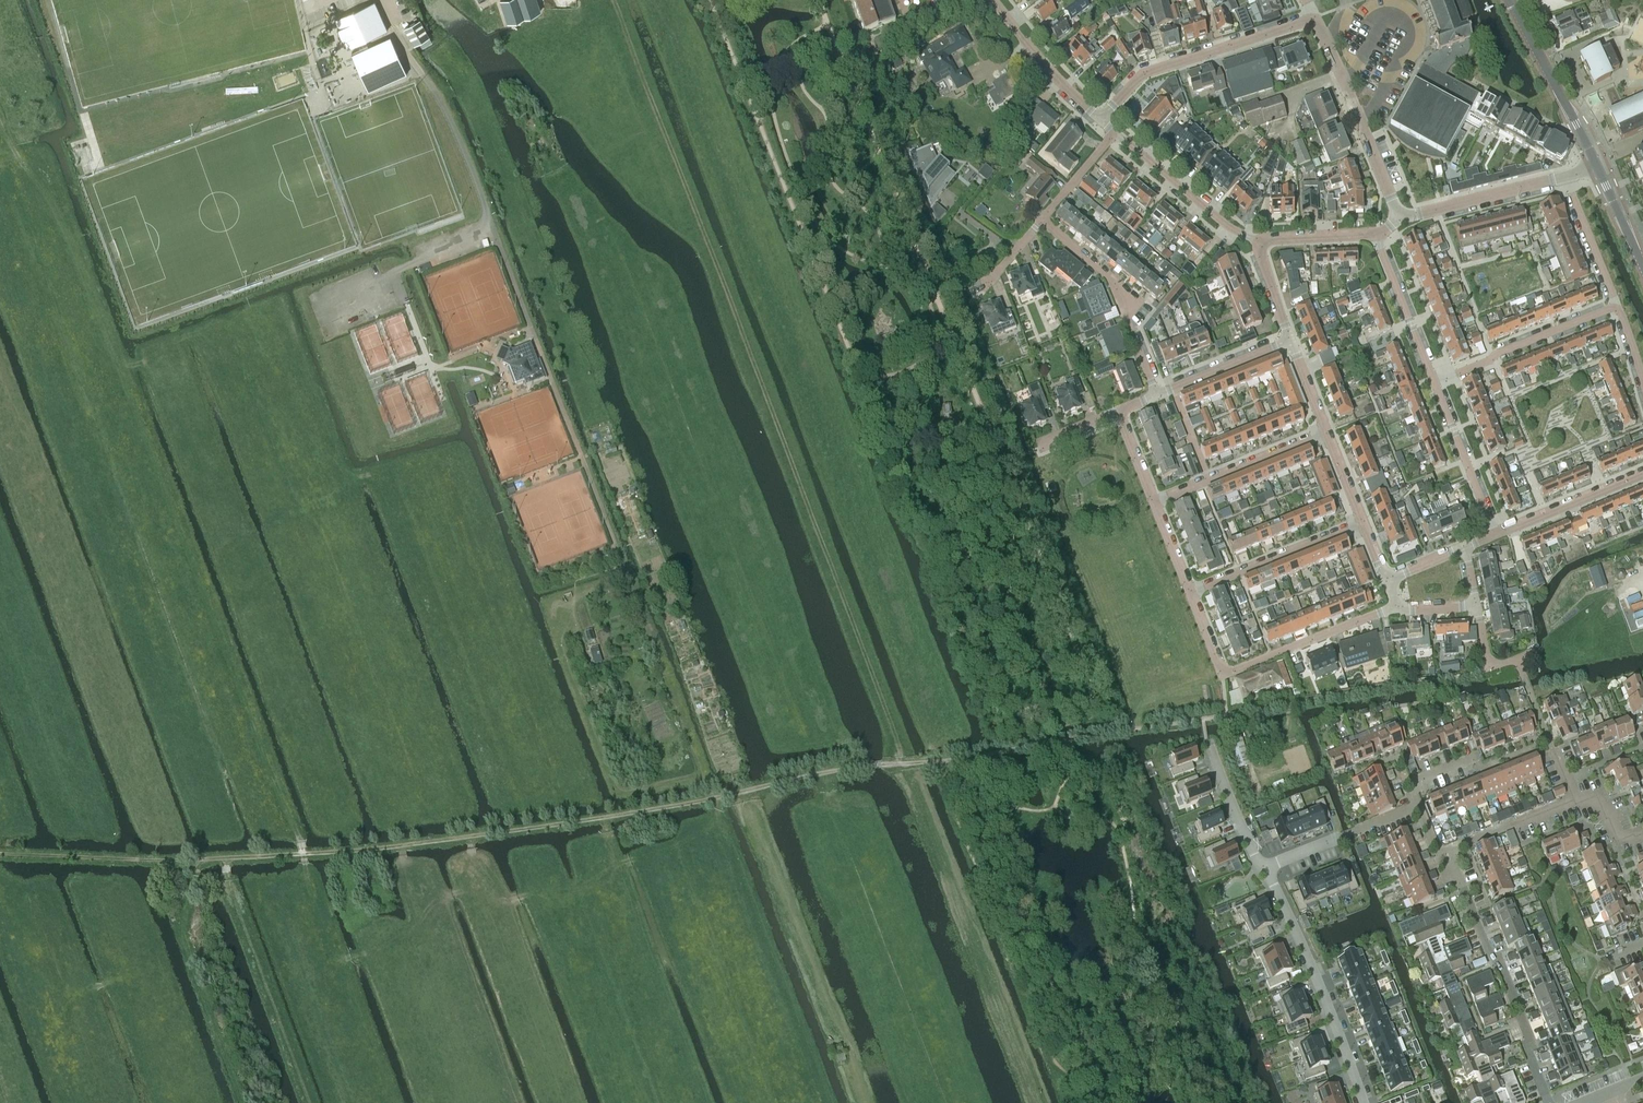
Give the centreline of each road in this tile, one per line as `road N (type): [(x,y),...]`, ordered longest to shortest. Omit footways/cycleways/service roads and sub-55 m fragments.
road 1 (track): [(1038,1102),(615,0)]
road 2 (track): [(226,859),(606,819),(825,773),(1056,742)]
road 3 (residential): [(1547,1102),(1527,1054),(1529,1033),(1448,852)]
road 4 (track): [(1226,716),(1489,668)]
road 5 (residential): [(1266,866),(1363,1102)]
road 6 (residential): [(1103,121),(1147,75),(1314,17)]
road 7 (track): [(310,1102),(226,880)]
road 8 (track): [(226,859),(0,858)]
road 9 (residential): [(1157,394),(1114,285),(1041,220)]
road 10 (residential): [(1403,206),(1314,17)]
road 11 (residential): [(1434,385),(1616,307)]
road 12 (tertiary): [(1596,166),(1511,0)]
road 13 (residential): [(1223,674),(1396,609)]
road 14 (residential): [(1191,588),(1359,521)]
road 15 (residential): [(1155,499),(1321,428)]
road 16 (residential): [(1257,240),(1231,229),(1114,132)]
road 17 (residential): [(1564,176),(1435,211),(1403,206)]
road 18 (residential): [(994,0),(1062,86),(1103,121)]
road 19 (residential): [(1492,535),(1642,473)]
road 20 (residential): [(1373,235),(1434,385)]
road 21 (residential): [(1434,385),(1492,535)]
road 22 (track): [(1067,740),(1226,716)]
road 23 (residential): [(1157,394),(1288,339)]
road 24 (residential): [(1564,176),(1616,307)]
road 25 (residential): [(1575,804),(1448,852)]
road 26 (residential): [(1207,749),(1254,856),(1266,866)]

